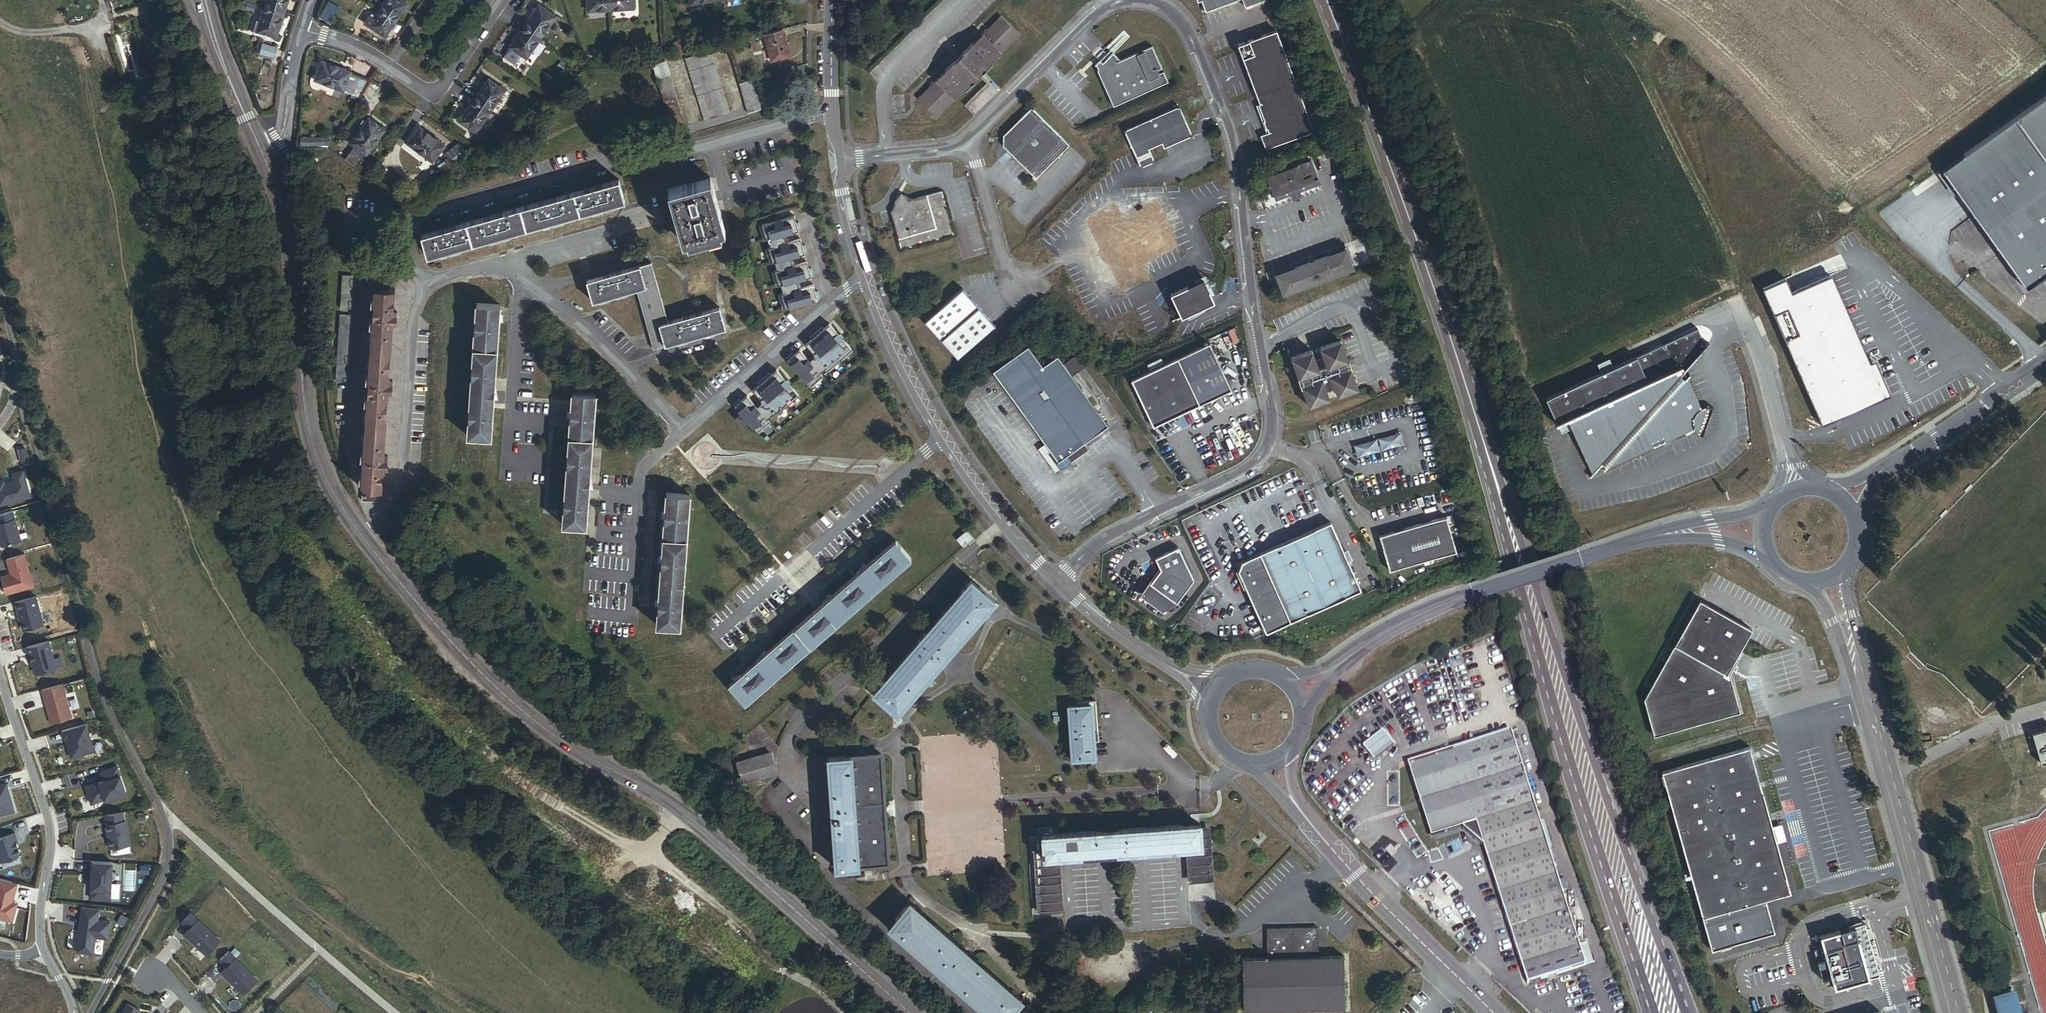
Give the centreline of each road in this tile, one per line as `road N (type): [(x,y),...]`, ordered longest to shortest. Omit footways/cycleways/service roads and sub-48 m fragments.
road 1 (unclassified): [(1144,0),(1183,23),(1235,145),(1271,431),(1238,474),(1103,541),(1059,580)]
road 2 (secondary): [(371,546),(457,653),(505,697),(568,749),(678,809),(905,1012)]
road 3 (residential): [(91,1012),(168,868),(169,837),(95,670),(22,383)]
road 4 (primary): [(1690,1012),(1498,490)]
road 5 (primary): [(1498,490),(1565,752),(1651,1012)]
road 6 (primary): [(1326,0),(1416,237),(1498,490)]
road 7 (residential): [(833,112),(410,228),(404,248),(421,280)]
road 8 (secondary): [(269,170),(286,212),(311,439),(331,488),(371,546)]
road 9 (tertiary): [(1059,580),(1007,528),(943,438),(896,354),(866,278)]
road 10 (secondary): [(1859,673),(1955,1012)]
road 11 (secondary): [(1337,666),(1425,613),(1656,536)]
road 12 (track): [(397,1012),(164,818)]
road 13 (unclassified): [(889,155),(968,138),(1097,13),(1131,0)]
road 14 (residential): [(42,948),(49,824),(0,674)]
road 15 (track): [(678,809),(651,871),(755,969),(820,988)]
road 16 (secondary): [(1301,813),(1495,1012)]
road 17 (residential): [(371,546),(398,489),(421,280)]
road 18 (residential): [(685,433),(575,319),(506,263)]
road 19 (residential): [(866,278),(685,433)]
road 20 (unclassified): [(1881,471),(2045,360)]
road 21 (residential): [(390,68),(435,98),(503,0)]
road 22 (secondary): [(206,9),(269,170)]
road 23 (residential): [(269,170),(300,31)]
road 24 (tertiary): [(1163,663),(1059,580)]
road 25 (tertiary): [(866,278),(841,192),(845,161)]
road 26 (secondary): [(1773,506),(1656,536)]
road 27 (secondary): [(1656,536),(1718,540),(1772,562)]

